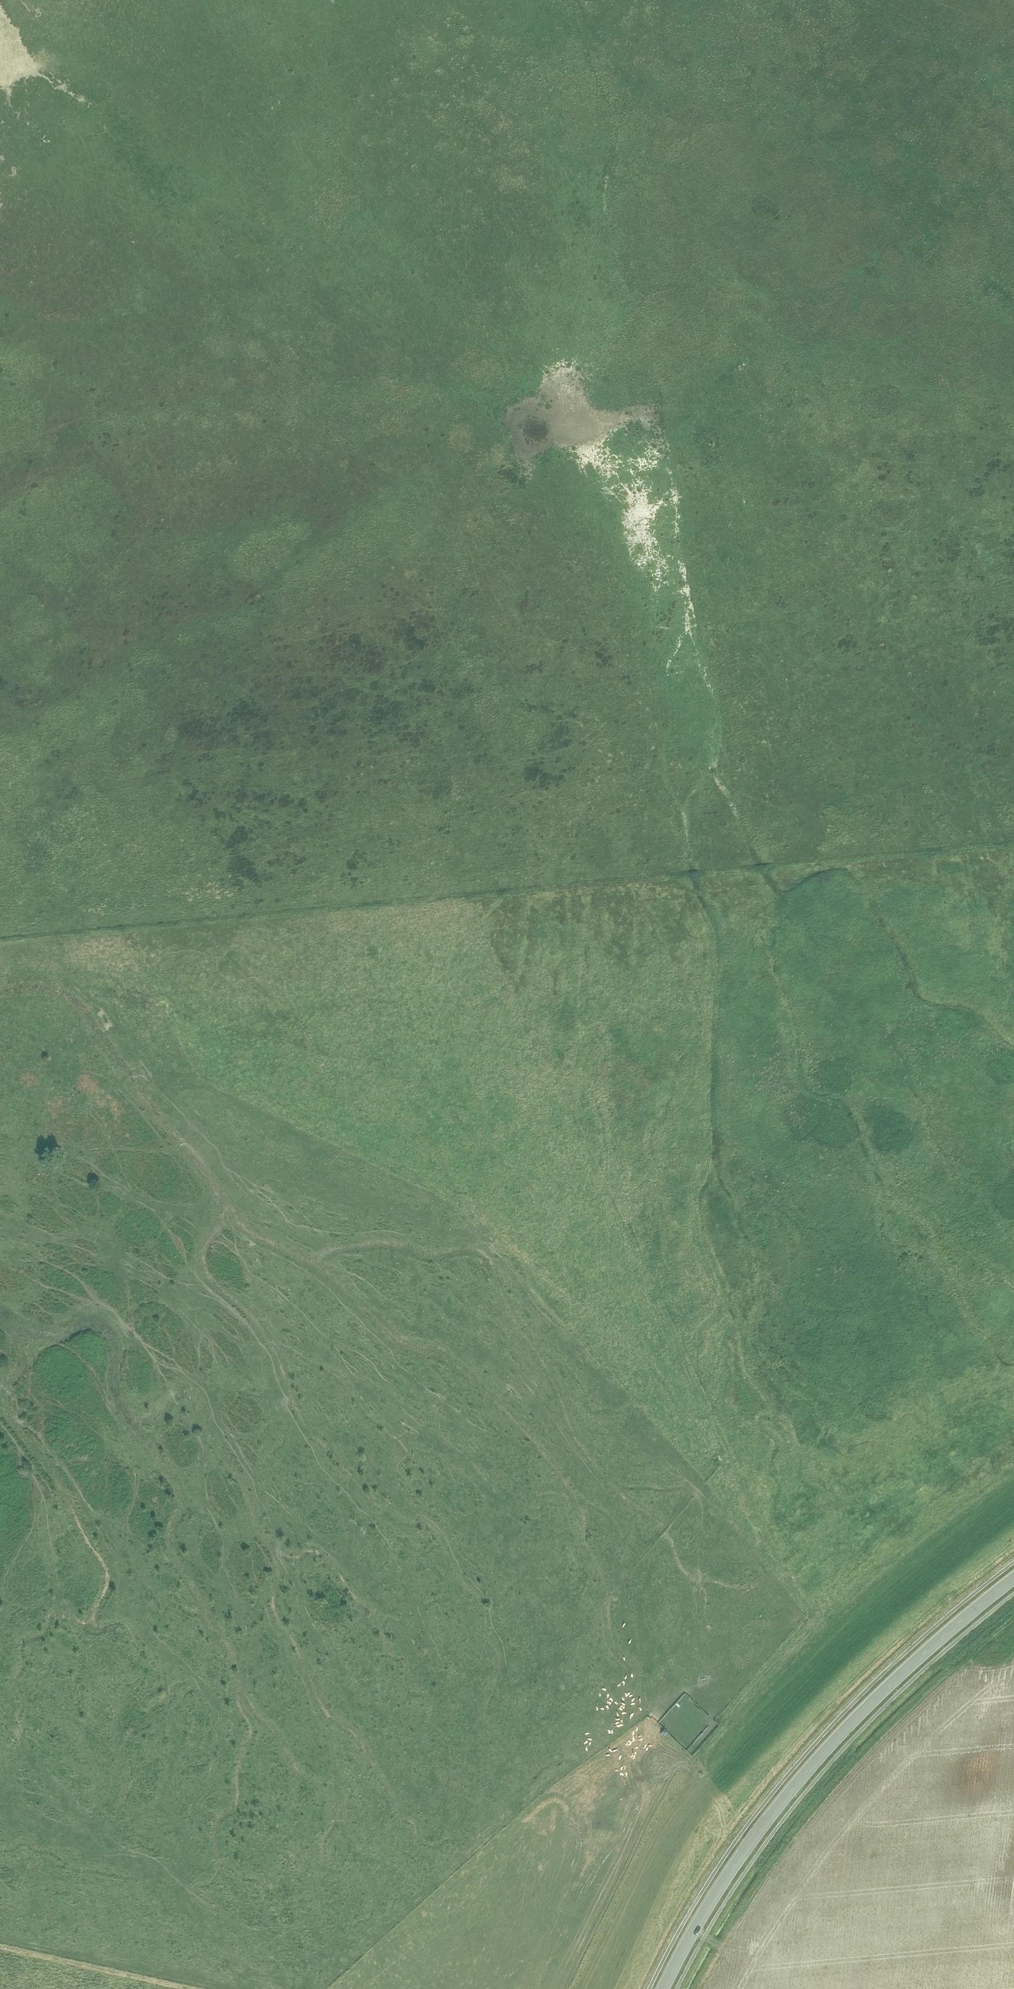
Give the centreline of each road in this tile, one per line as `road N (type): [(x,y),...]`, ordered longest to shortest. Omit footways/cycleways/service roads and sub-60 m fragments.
road 1 (primary): [(660,1988),(738,1854),(826,1746),(1013,1580)]

